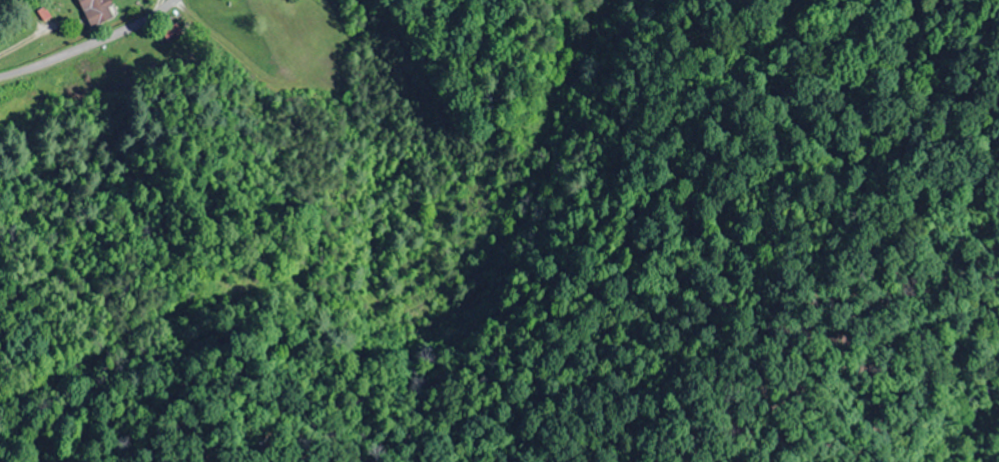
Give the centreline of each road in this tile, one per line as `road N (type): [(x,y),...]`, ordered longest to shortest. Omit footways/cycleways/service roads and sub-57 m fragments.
road 1 (residential): [(0,79),(144,29),(187,0)]

